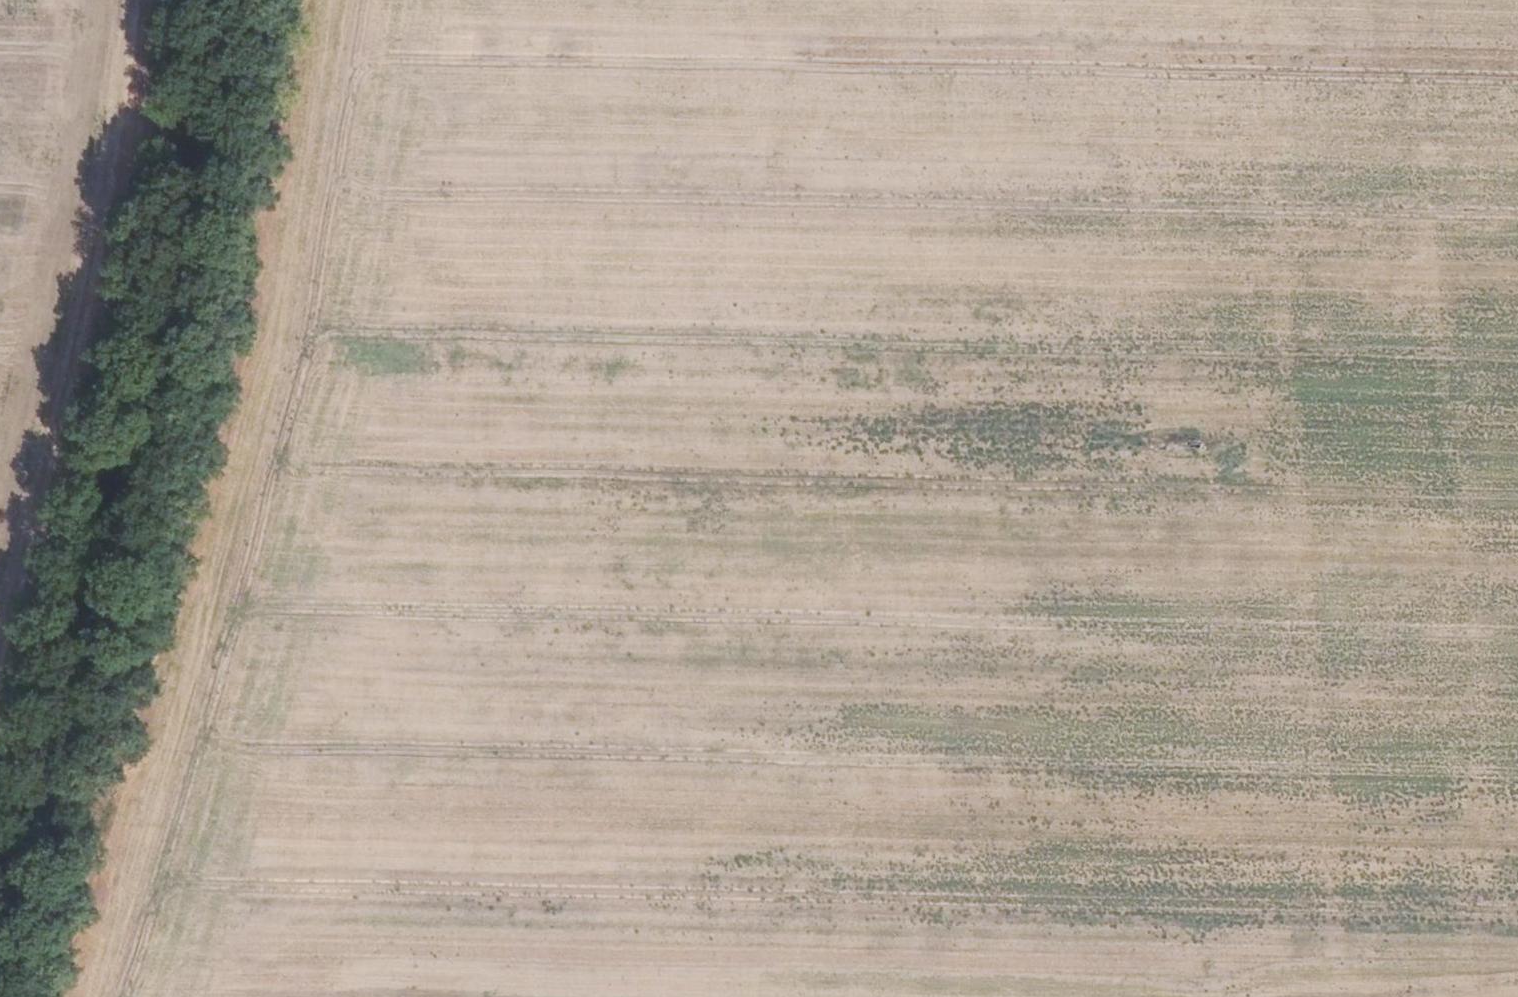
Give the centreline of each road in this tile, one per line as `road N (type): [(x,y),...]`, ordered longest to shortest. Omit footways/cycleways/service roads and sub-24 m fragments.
road 1 (unclassified): [(226,0),(188,227),(78,724),(0,968)]

